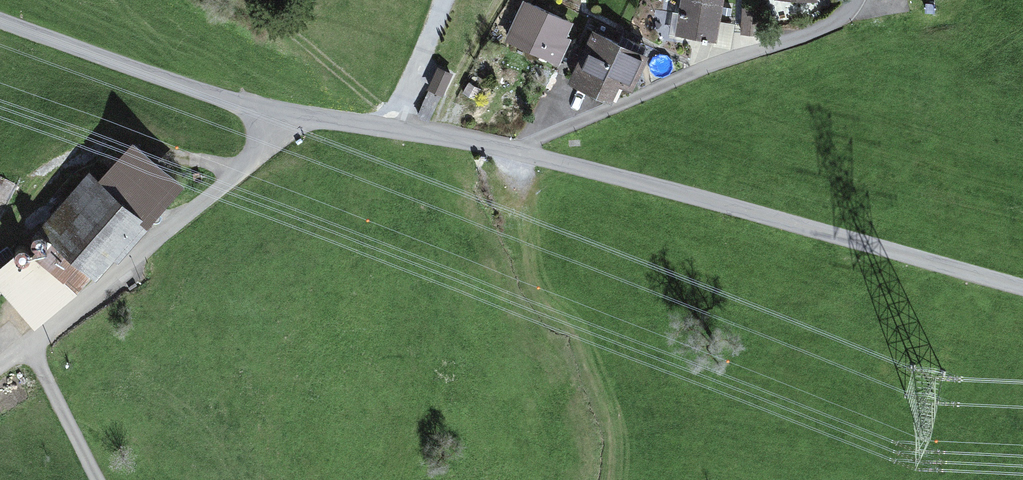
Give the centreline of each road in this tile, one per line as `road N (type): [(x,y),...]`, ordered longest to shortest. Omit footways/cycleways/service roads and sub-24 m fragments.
road 1 (unclassified): [(513,150),(1022,290)]
road 2 (unclassified): [(0,22),(279,122),(392,127)]
road 3 (unclassified): [(513,150),(845,18),(857,0)]
road 4 (unclassified): [(392,127),(443,0)]
road 5 (unclassified): [(392,127),(513,150)]

